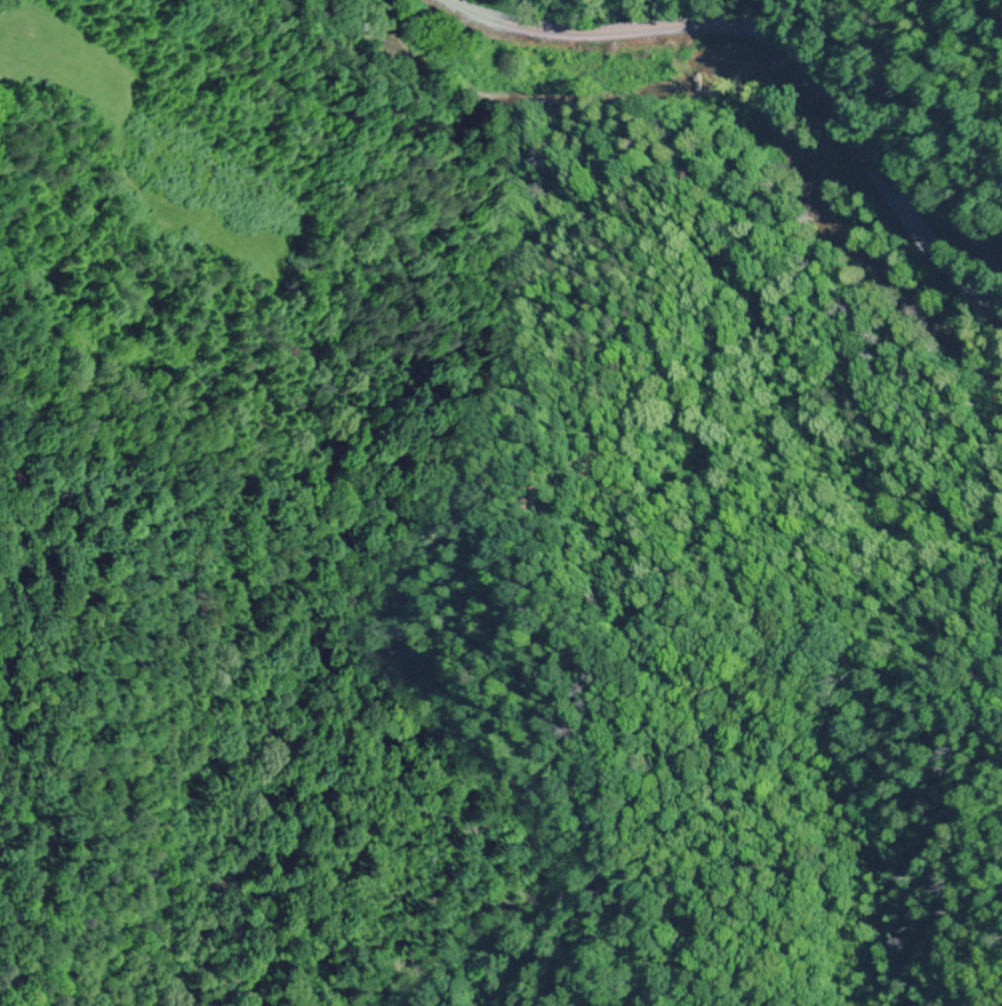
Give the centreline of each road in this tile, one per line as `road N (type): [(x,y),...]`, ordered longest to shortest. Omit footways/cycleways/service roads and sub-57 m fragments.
road 1 (secondary): [(1001,311),(924,241),(833,92),(781,44),(722,31),(567,34),(450,0)]

